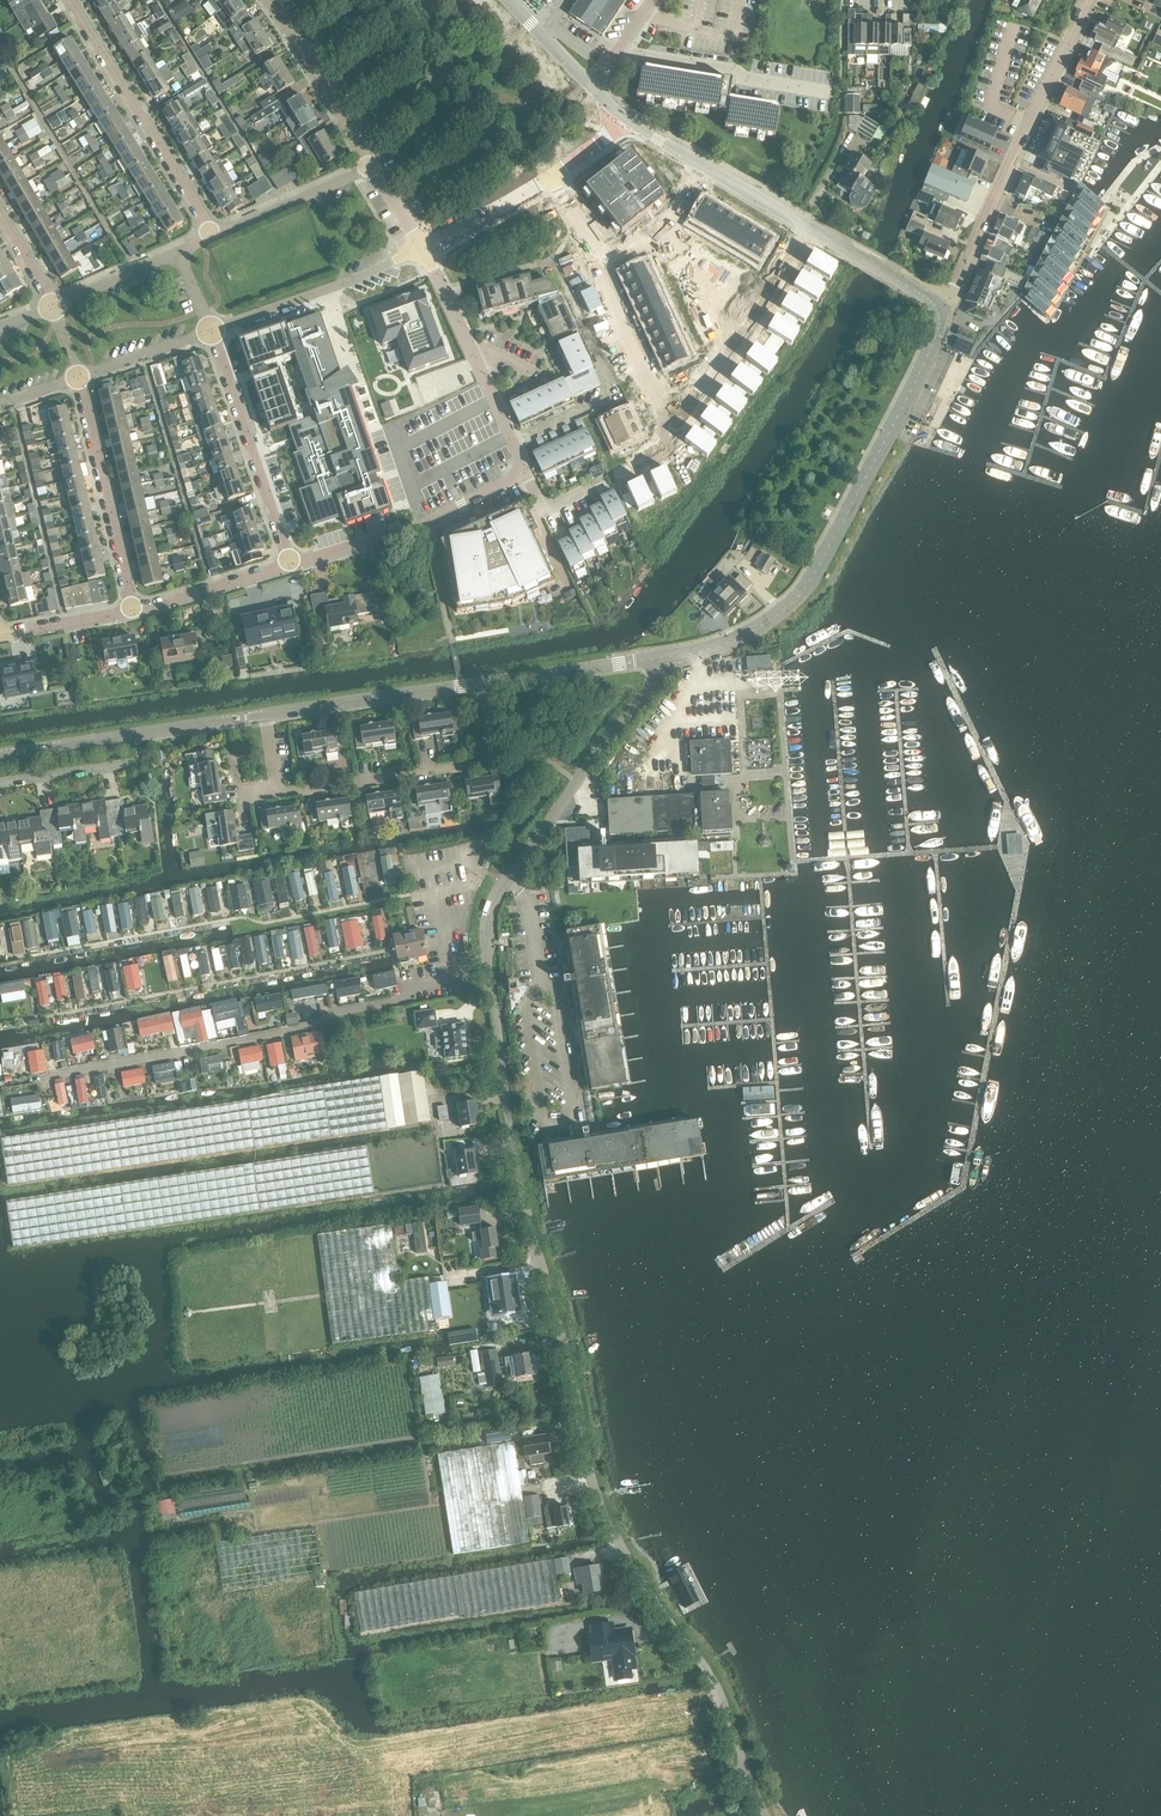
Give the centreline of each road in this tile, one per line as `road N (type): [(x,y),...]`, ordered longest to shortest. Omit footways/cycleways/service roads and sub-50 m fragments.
road 1 (tertiary): [(0,755),(661,657)]
road 2 (tertiary): [(661,657),(721,645),(777,614),(804,588),(938,336),(935,303)]
road 3 (unclassified): [(661,657),(654,688),(499,894),(489,918),(489,956)]
road 4 (tertiary): [(1090,0),(954,288),(935,303)]
road 5 (residential): [(211,234),(68,0)]
road 6 (residential): [(292,565),(427,523),(524,471)]
road 7 (residential): [(292,565),(209,331)]
road 8 (residential): [(134,611),(75,378)]
road 9 (residential): [(808,225),(675,421)]
road 10 (residential): [(209,331),(425,248)]
road 11 (residential): [(618,52),(833,93)]
road 12 (residential): [(510,442),(425,248)]
road 13 (tertiary): [(808,225),(625,120)]
road 14 (residential): [(368,168),(269,0)]
road 15 (residential): [(675,421),(652,396),(595,261)]
road 16 (residential): [(368,168),(211,234)]
road 17 (residential): [(134,611),(292,565)]
road 18 (residential): [(675,421),(640,462),(542,508)]
road 19 (residential): [(425,248),(555,174)]
road 20 (tertiary): [(935,303),(808,225)]
road 21 (residential): [(75,378),(209,331)]
road 22 (residential): [(178,253),(51,306)]
road 23 (residential): [(0,634),(134,611)]
road 24 (tertiary): [(593,90),(506,0)]

